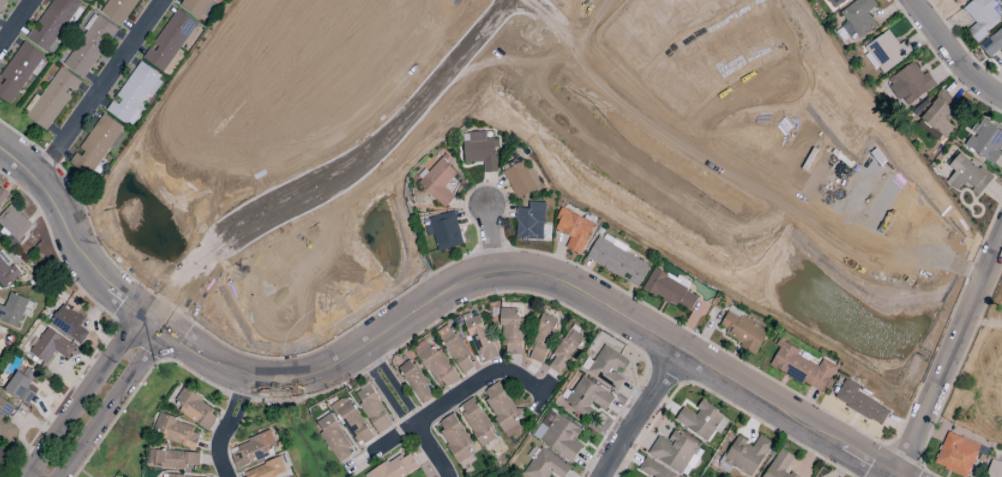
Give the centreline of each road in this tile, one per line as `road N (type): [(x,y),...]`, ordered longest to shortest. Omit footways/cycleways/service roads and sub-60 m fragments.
road 1 (secondary): [(892,476),(571,284),(536,275),(474,281),(336,369),(294,382),(247,378),(179,339)]
road 2 (residential): [(535,0),(685,142),(970,304)]
road 3 (residential): [(173,301),(219,247),(266,209),(352,168),(504,0)]
road 4 (residential): [(894,476),(1001,231)]
road 5 (residential): [(42,177),(163,0)]
road 6 (residential): [(550,397),(514,375),(490,377),(372,457)]
road 7 (residential): [(130,303),(88,265),(42,177),(0,146)]
road 8 (secondary): [(173,301),(155,293),(130,303),(125,335),(138,348),(165,350),(183,327),(173,301)]
road 9 (secondary): [(138,348),(47,476)]
road 10 (residential): [(368,347),(449,476)]
road 11 (residential): [(601,476),(682,351)]
road 12 (residential): [(1001,98),(968,72),(914,0)]
road 13 (residential): [(685,142),(734,97),(795,79)]

